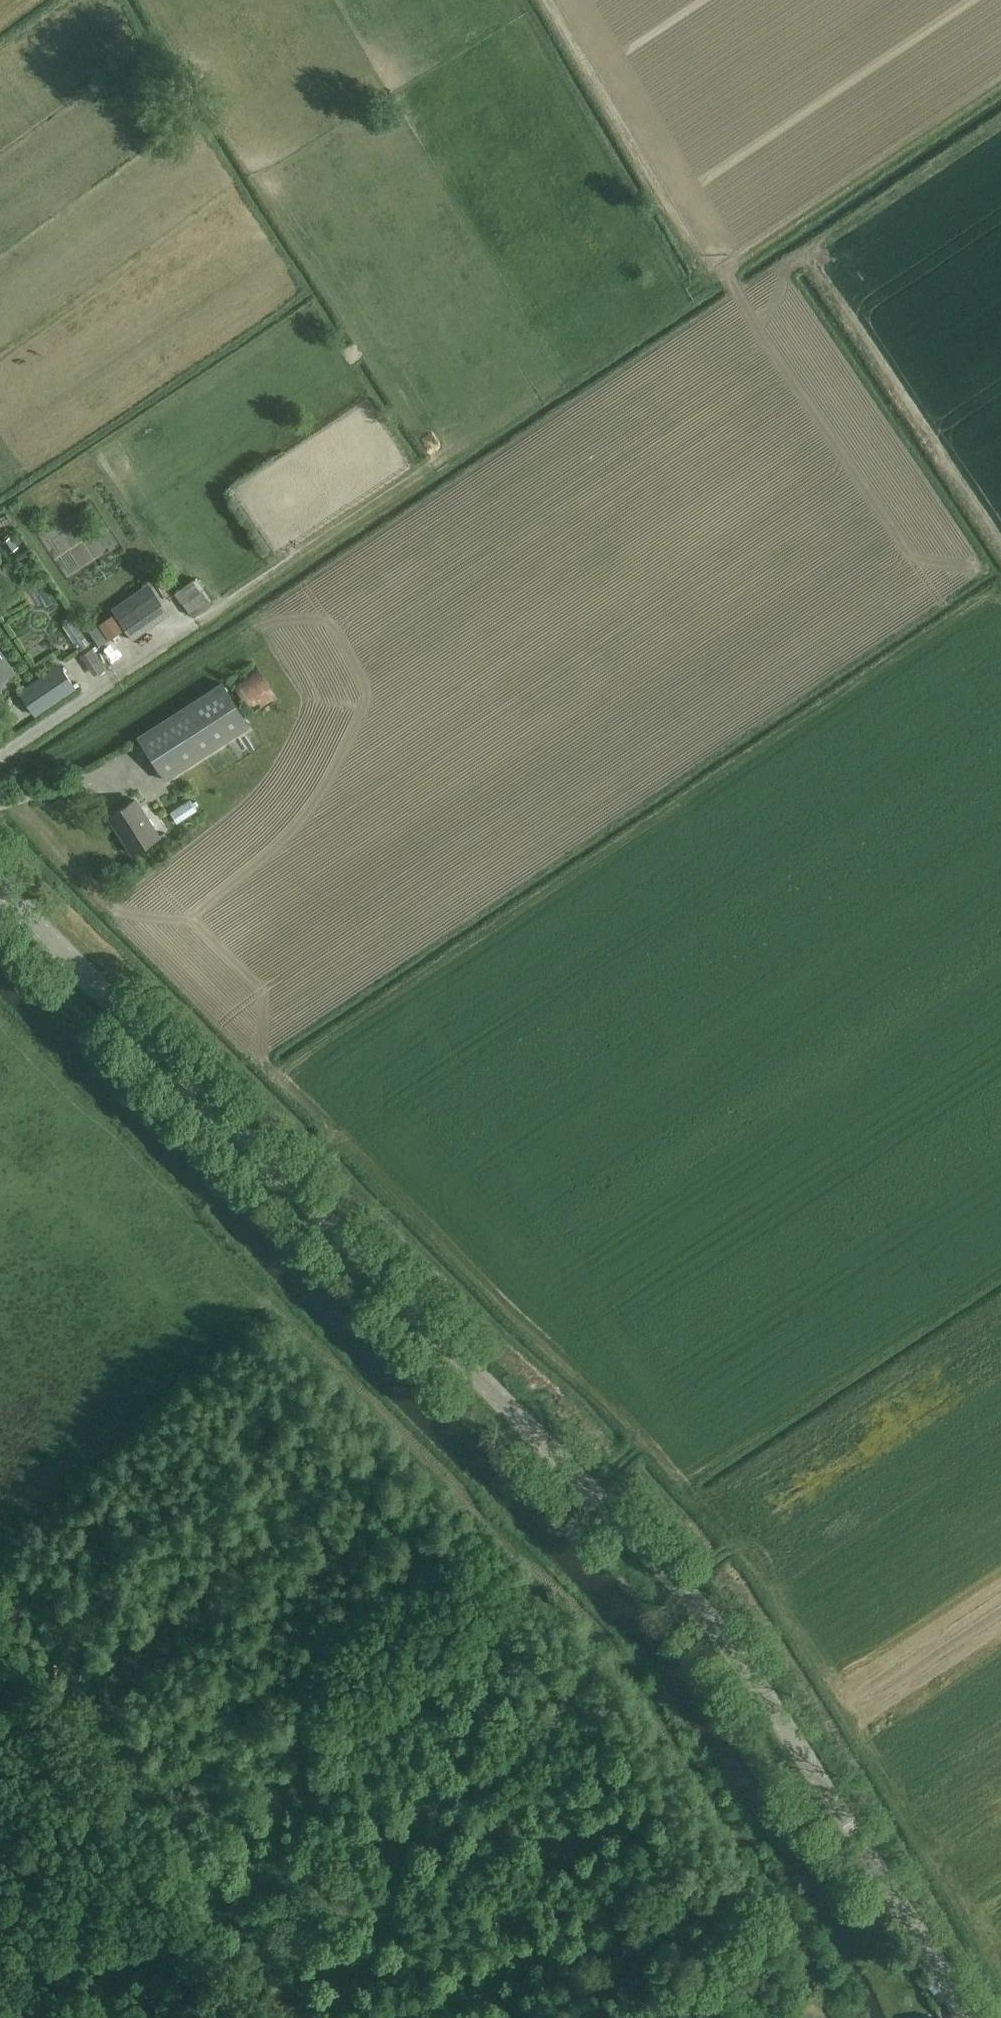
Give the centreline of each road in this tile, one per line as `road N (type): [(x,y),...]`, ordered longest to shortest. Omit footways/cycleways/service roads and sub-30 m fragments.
road 1 (unclassified): [(964,2017),(797,1740),(705,1619),(612,1511),(0,884)]

